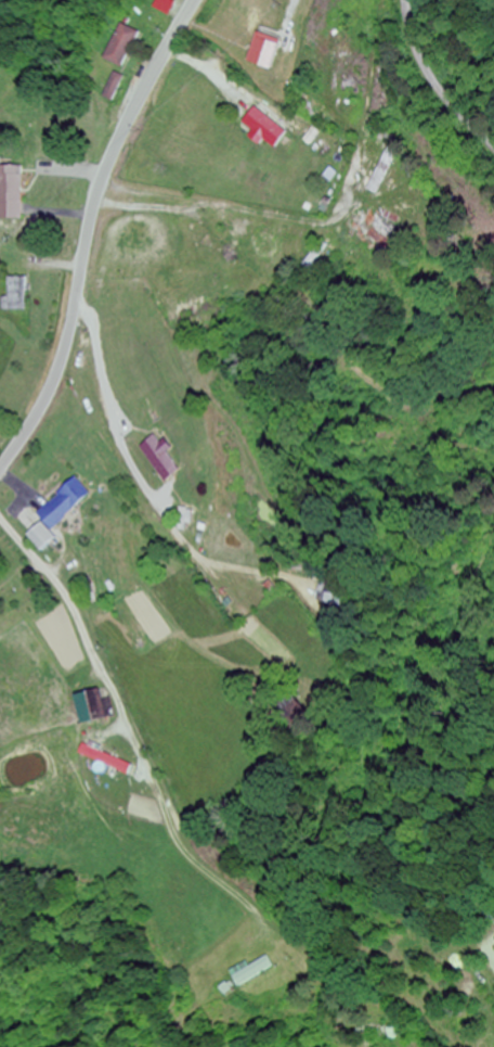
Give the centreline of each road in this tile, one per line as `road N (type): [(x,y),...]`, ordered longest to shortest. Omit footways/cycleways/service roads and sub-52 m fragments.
road 1 (secondary): [(0,470),(55,381),(103,182),(194,0)]
road 2 (residential): [(408,0),(426,65),(493,144)]

